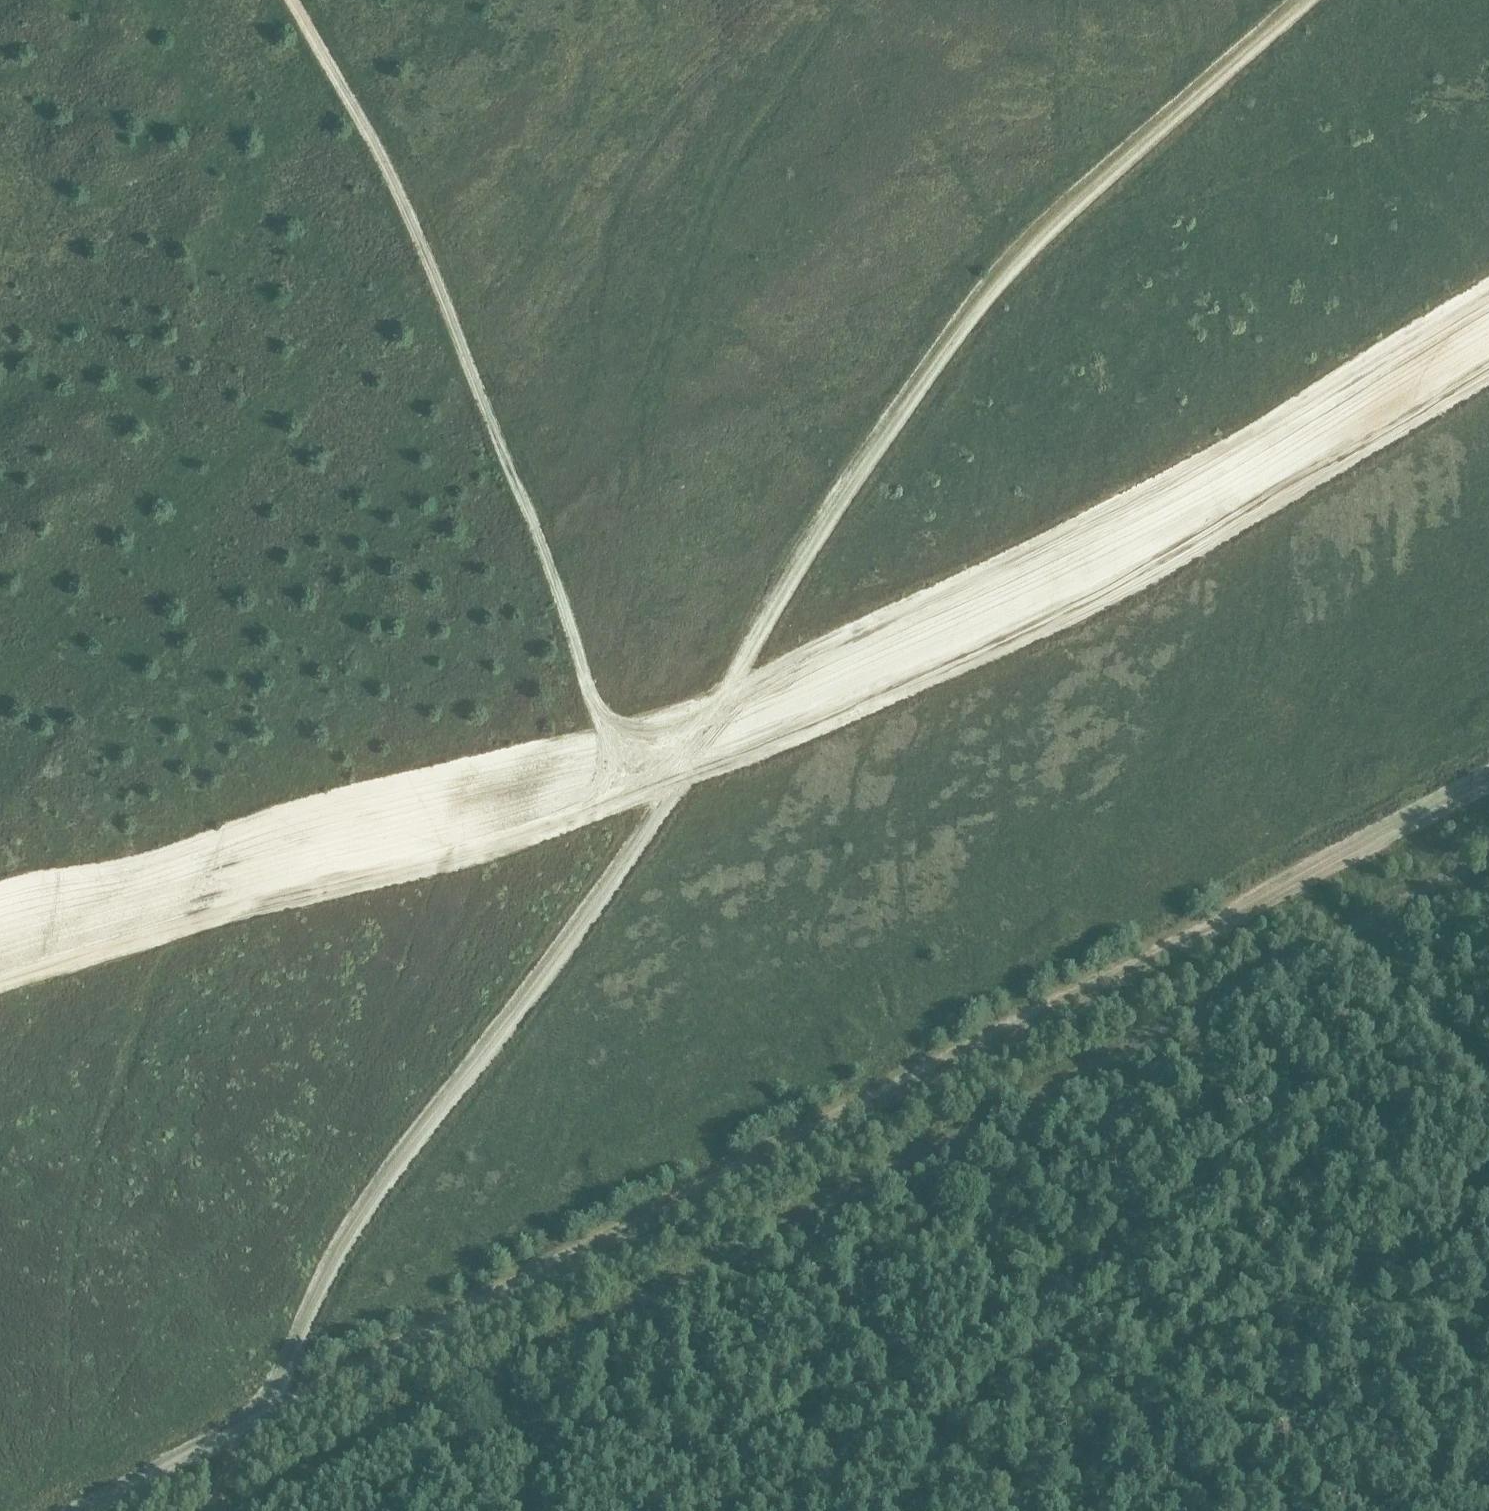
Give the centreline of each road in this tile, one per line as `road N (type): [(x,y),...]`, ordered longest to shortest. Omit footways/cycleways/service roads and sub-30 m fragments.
road 1 (track): [(292,0),(395,181),(558,583),(620,768),(648,797),(679,788),(848,496),(954,334),(1306,0)]
road 2 (track): [(82,1510),(1488,779)]
road 3 (unclassified): [(246,1510),(1488,857)]
road 4 (track): [(679,788),(580,936),(366,1214),(276,1397),(249,1424),(220,1510)]
road 5 (track): [(0,991),(282,907),(506,854),(648,797)]
road 6 (track): [(1319,868),(1405,993),(1488,1072)]

